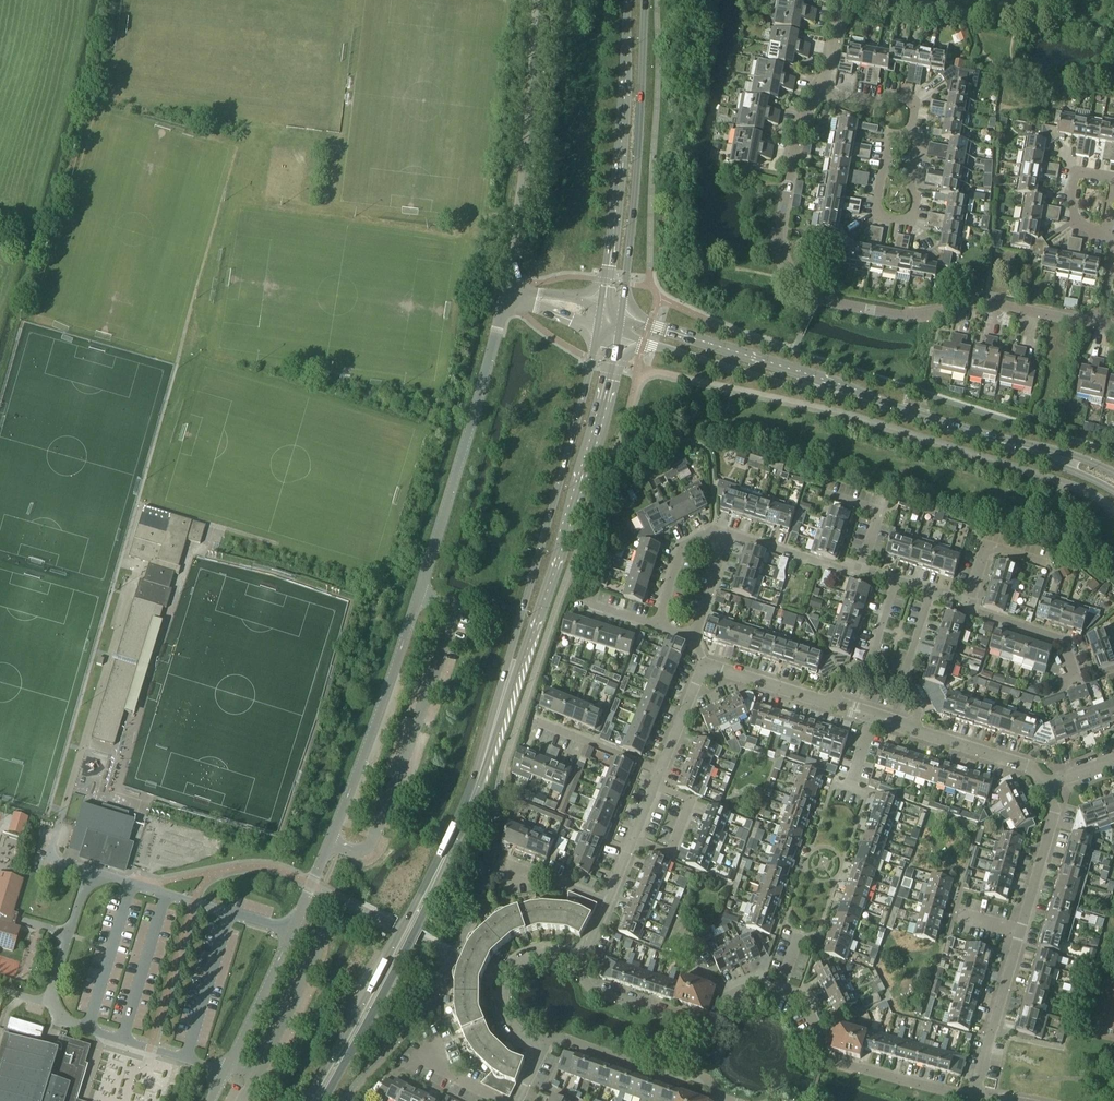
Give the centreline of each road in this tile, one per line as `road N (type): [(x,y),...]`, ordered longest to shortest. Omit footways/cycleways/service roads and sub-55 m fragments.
road 1 (unclassified): [(505,290),(431,562),(373,737),(292,932)]
road 2 (unclassified): [(292,932),(108,875),(83,895),(52,986),(55,1013),(72,1026),(227,1073)]
road 3 (residential): [(1102,324),(987,301),(889,313),(818,298),(798,285),(778,251),(779,228),(797,130),(818,91)]
road 4 (secondary): [(337,1064),(449,850),(507,695)]
road 5 (secondary): [(507,695),(580,498),(618,338)]
road 6 (secondary): [(597,334),(507,695)]
road 7 (residential): [(1045,787),(1055,810),(975,1098)]
road 8 (secondary): [(622,311),(642,0)]
road 9 (secondary): [(639,0),(603,302)]
road 10 (unclassified): [(505,290),(537,0)]
road 11 (tertiary): [(855,398),(802,371),(622,311)]
road 12 (residential): [(975,1098),(823,1062),(803,1001),(781,991)]
road 13 (tertiary): [(618,338),(855,398)]
road 14 (residential): [(912,133),(887,146),(876,203),(885,219),(902,222),(914,213),(915,144)]
road 15 (residential): [(543,1042),(508,1021),(506,980),(540,956),(578,971)]
road 16 (unclassified): [(292,932),(227,1073)]
road 17 (residential): [(689,1076),(677,1080),(567,1041),(543,1042)]
road 18 (residential): [(912,730),(1033,768),(1045,787)]
road 19 (residential): [(912,730),(920,708),(904,677),(933,591)]
road 20 (residential): [(894,579),(869,665),(839,682),(832,705)]
road 21 (tertiary): [(977,438),(1113,493)]
road 22 (tertiary): [(1113,474),(1012,441),(977,438)]
road 23 (residential): [(705,1029),(595,987),(578,971)]
road 24 (residential): [(608,903),(660,772)]
road 25 (residential): [(1076,681),(1062,641),(972,606)]
road 26 (residential): [(728,534),(838,569),(861,567)]
road 27 (residential): [(656,628),(682,544),(714,530),(728,534)]
road 28 (residential): [(660,772),(534,725)]
road 29 (residential): [(705,665),(832,705)]
road 30 (tertiary): [(977,438),(855,398)]
road 31 (residential): [(912,133),(908,99),(890,95),(875,103),(818,91)]
road 32 (residential): [(1104,240),(1081,227),(1072,207),(1076,182),(1109,177),(1113,188)]

